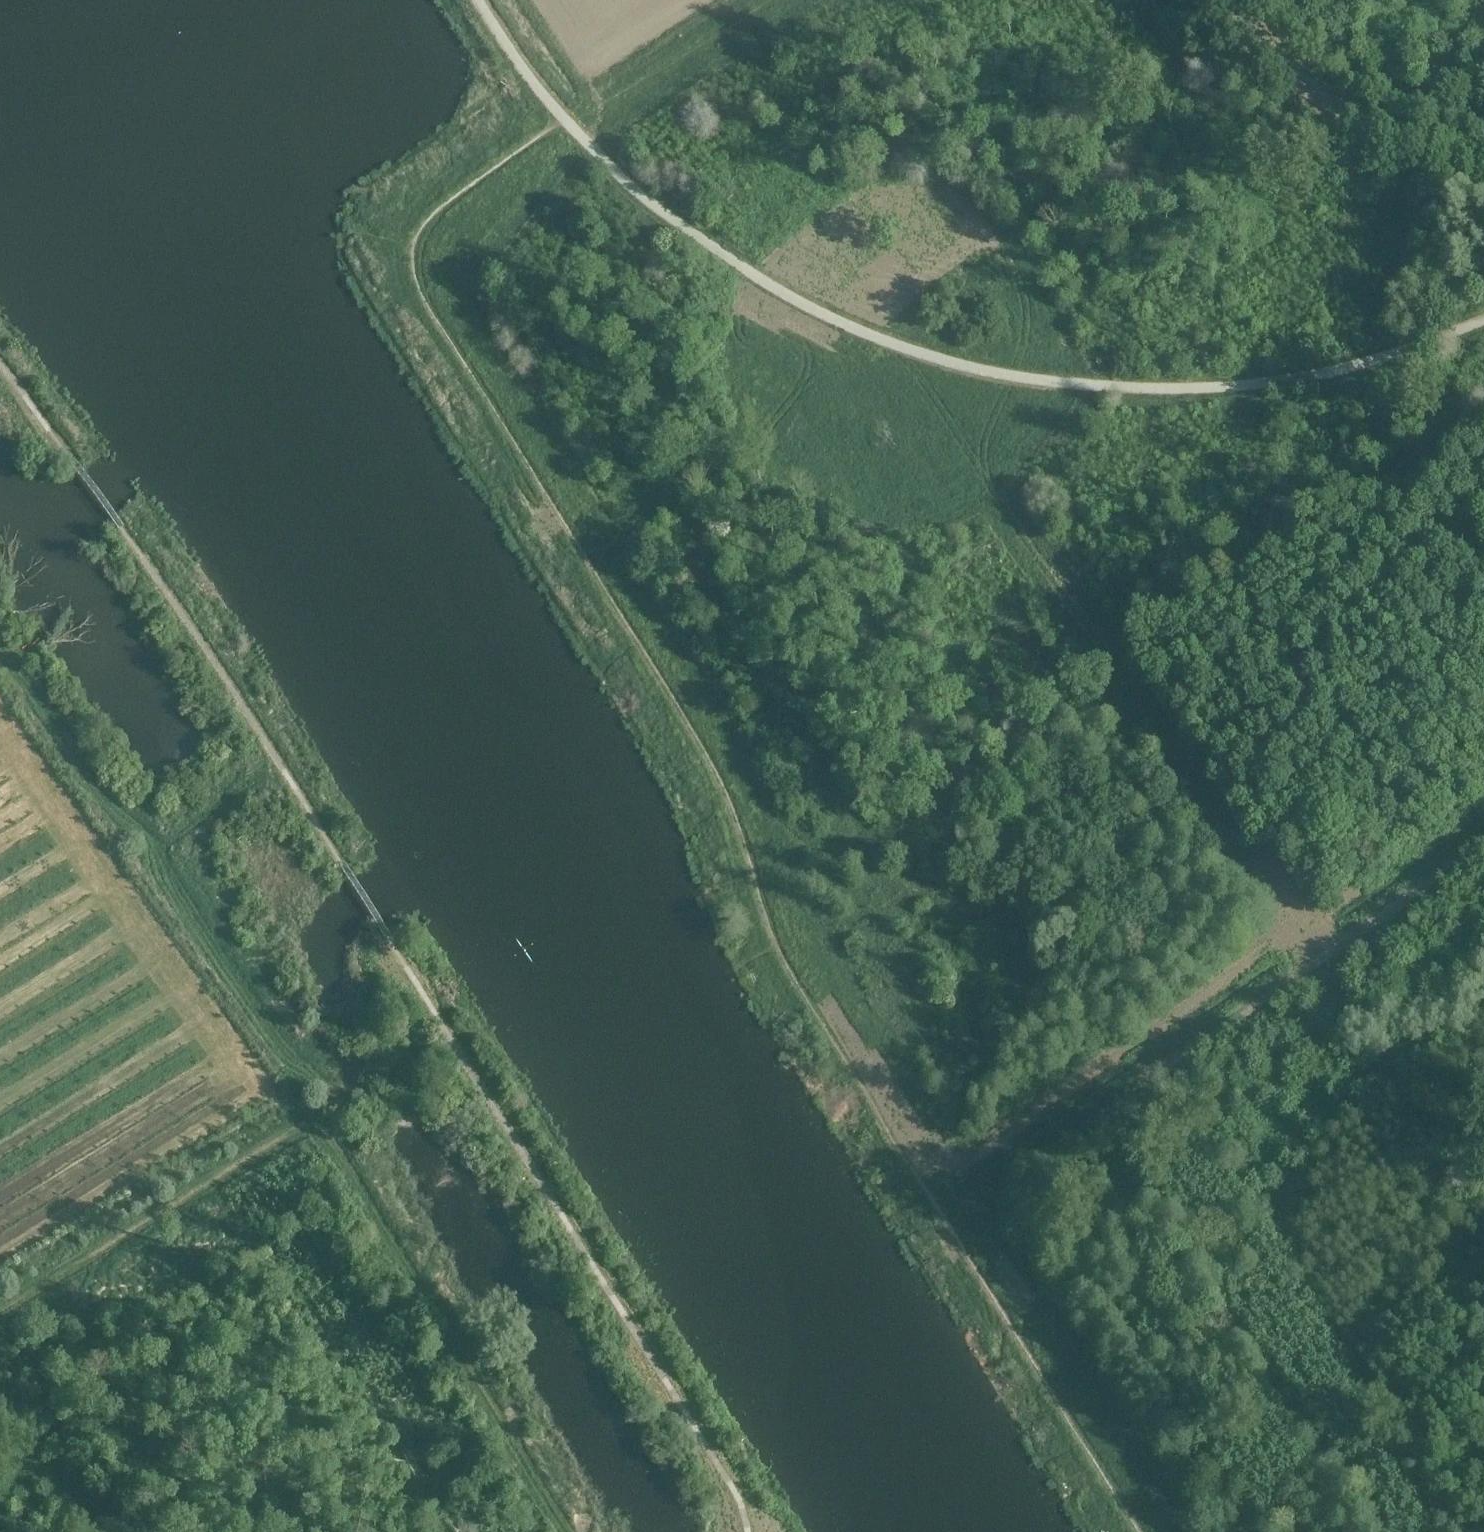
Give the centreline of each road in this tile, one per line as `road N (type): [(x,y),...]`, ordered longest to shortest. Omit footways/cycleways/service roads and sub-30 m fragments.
road 1 (track): [(993,372),(982,498),(1264,909)]
road 2 (unclassified): [(1483,154),(1386,130),(1302,84),(1232,0)]

